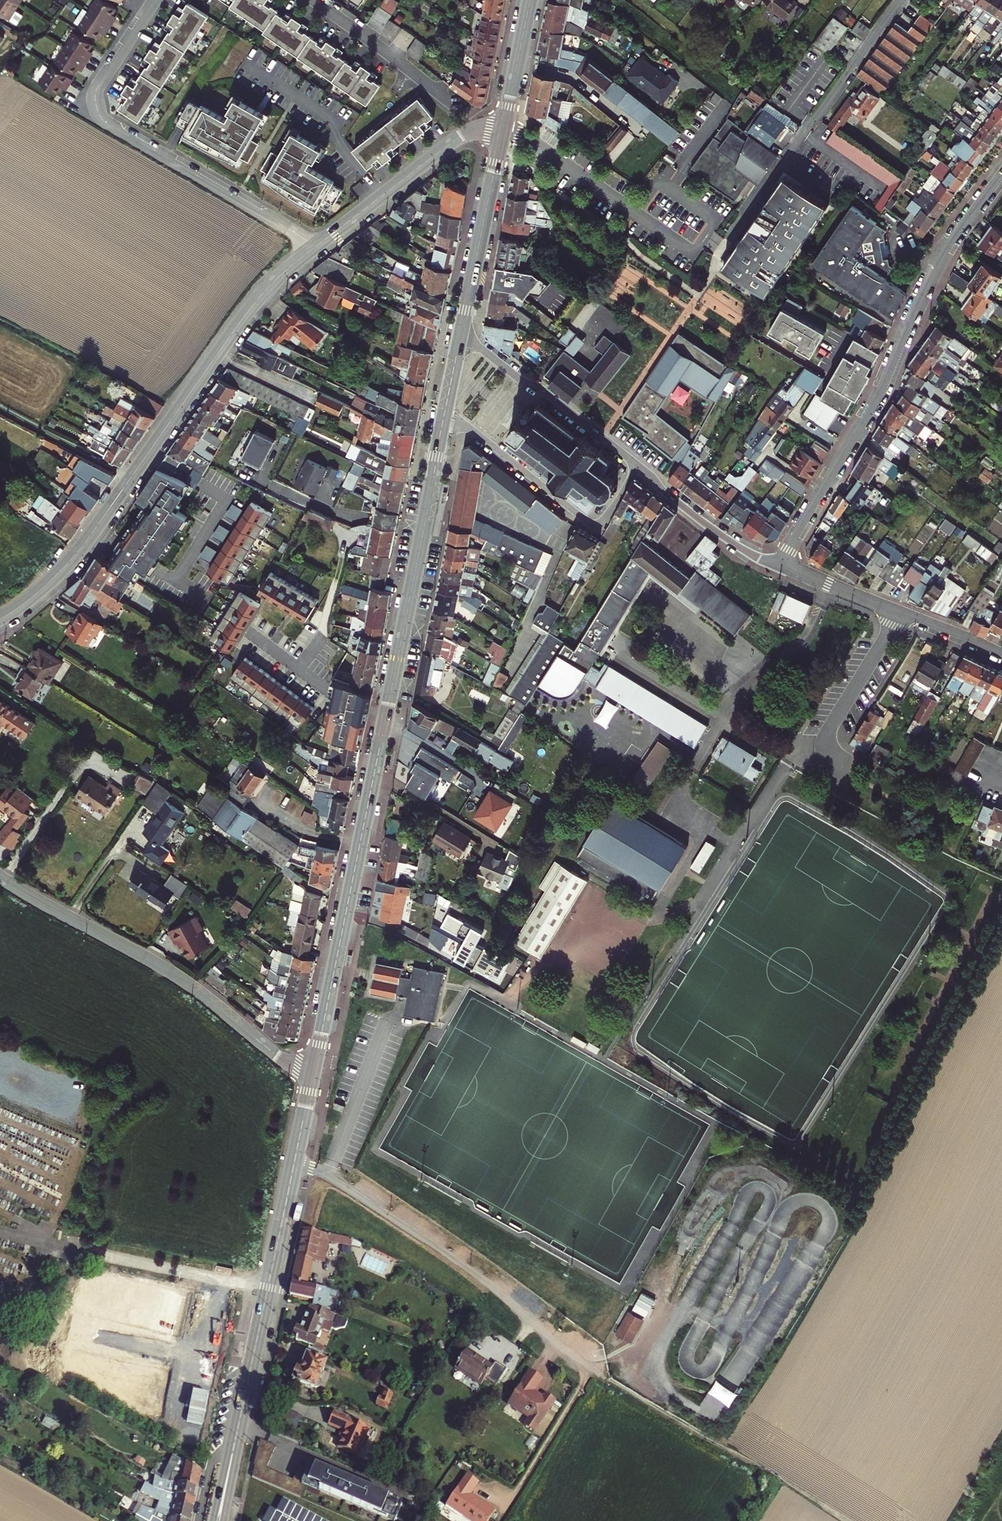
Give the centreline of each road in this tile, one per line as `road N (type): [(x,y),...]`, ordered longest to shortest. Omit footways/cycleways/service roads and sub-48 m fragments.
road 1 (primary): [(445,410),(313,1071)]
road 2 (residential): [(316,247),(259,297),(69,562),(0,618)]
road 3 (residential): [(1001,173),(944,251),(873,407),(780,565)]
road 4 (unclassified): [(294,1164),(330,1176),(438,1247),(612,1382)]
road 5 (residential): [(154,0),(98,86),(102,119),(316,247)]
road 6 (residential): [(0,878),(176,976),(282,1059),(313,1071)]
road 7 (residential): [(902,0),(729,239)]
road 8 (track): [(612,1382),(849,1520)]
road 9 (residential): [(445,410),(595,523),(605,520),(636,464)]
road 10 (primary): [(294,1164),(242,1411)]
road 11 (residential): [(780,565),(1001,654)]
road 12 (residential): [(502,134),(460,136),(316,247)]
road 13 (residential): [(636,464),(461,334)]
road 14 (primary): [(502,134),(461,334)]
road 15 (residential): [(780,565),(718,533),(636,464)]
road 16 (residential): [(313,0),(449,103)]
road 17 (primary): [(530,0),(502,134)]

